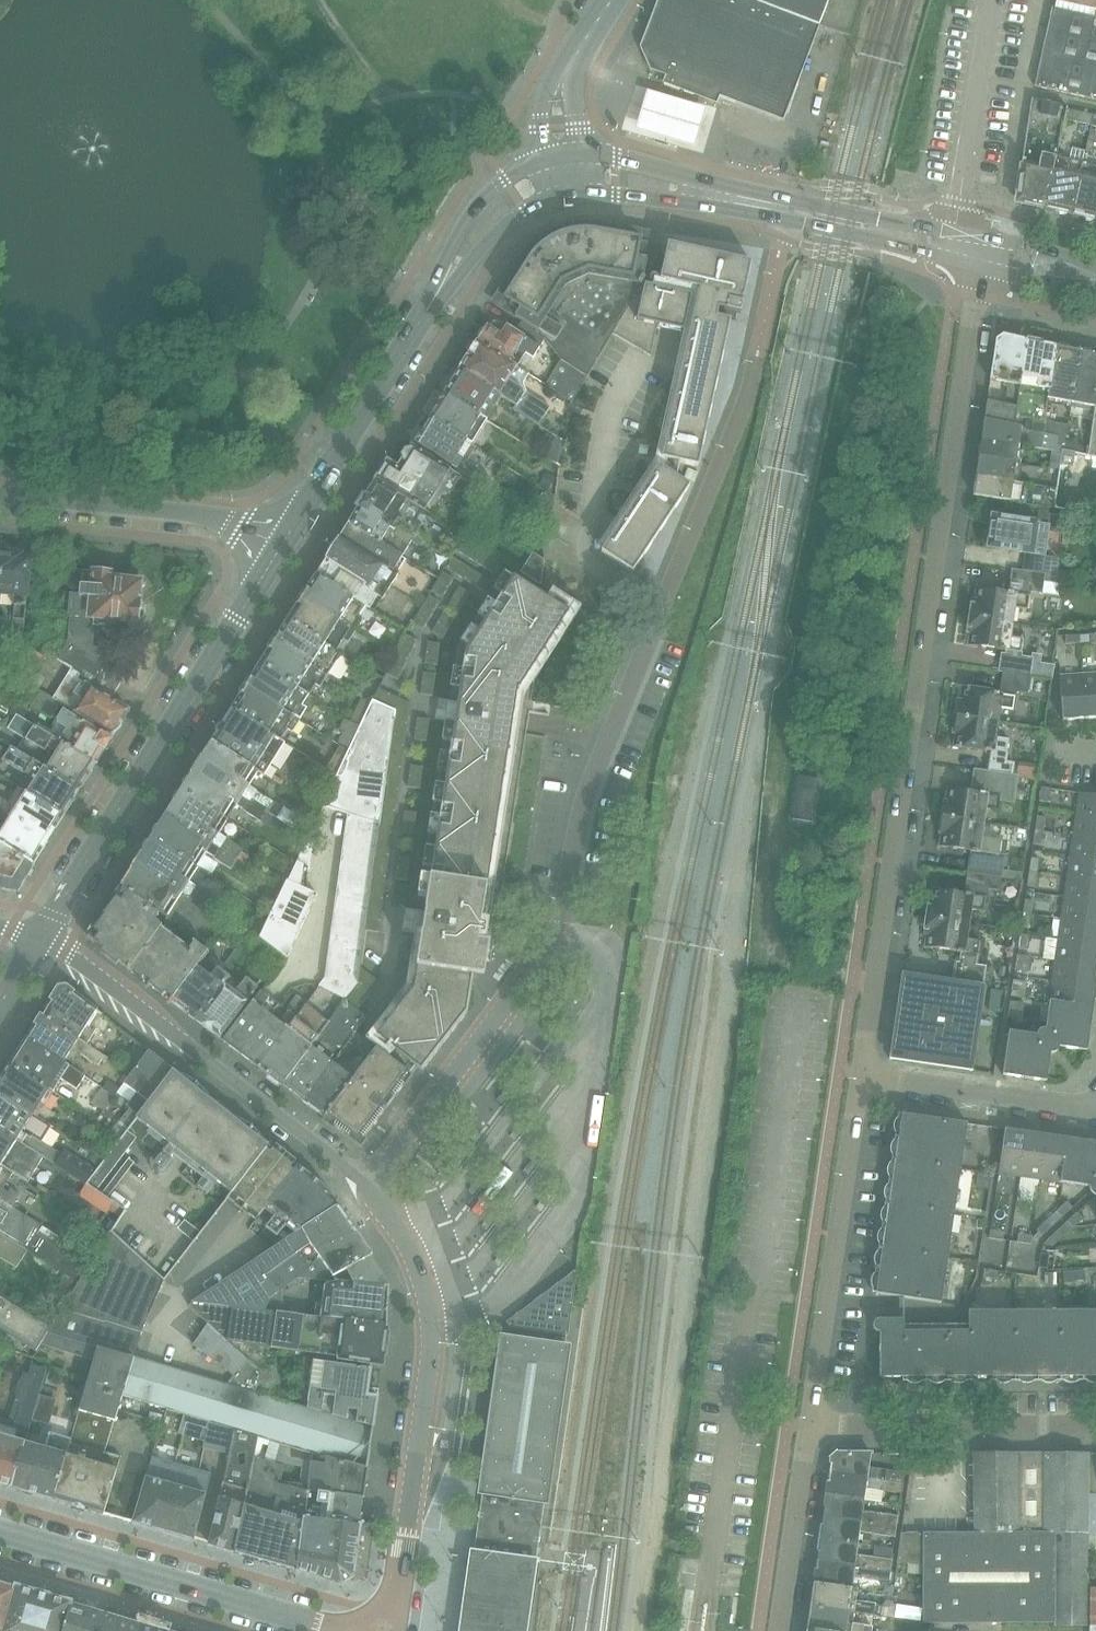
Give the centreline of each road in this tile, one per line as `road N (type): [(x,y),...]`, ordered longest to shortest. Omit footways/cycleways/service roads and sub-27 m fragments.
road 1 (residential): [(859,1076),(976,294),(972,265)]
road 2 (residential): [(559,935),(585,793),(756,355)]
road 3 (tertiary): [(390,1630),(433,1331),(420,1262),(379,1187)]
road 4 (tertiary): [(43,937),(278,546)]
road 5 (tertiary): [(379,1187),(72,950),(43,937)]
road 6 (secondary): [(567,194),(697,202),(972,265)]
road 7 (secondary): [(962,233),(579,154)]
road 8 (tertiary): [(347,1630),(0,1530)]
road 9 (residential): [(809,1422),(859,1076)]
road 10 (residential): [(379,1187),(559,935)]
road 11 (residential): [(809,1422),(1095,1420)]
road 12 (unclassified): [(0,497),(200,516),(278,546)]
road 13 (tertiary): [(278,546),(420,319)]
road 14 (residential): [(1095,1105),(859,1076)]
road 15 (unclassified): [(962,233),(959,203),(990,0)]
road 16 (tertiary): [(547,159),(503,179),(468,217),(420,319)]
road 17 (residential): [(777,1630),(809,1422)]
road 18 (tertiary): [(420,319),(496,228),(520,209),(567,194)]
road 19 (secondary): [(1095,270),(962,233)]
road 20 (secondary): [(972,265),(1095,288)]

